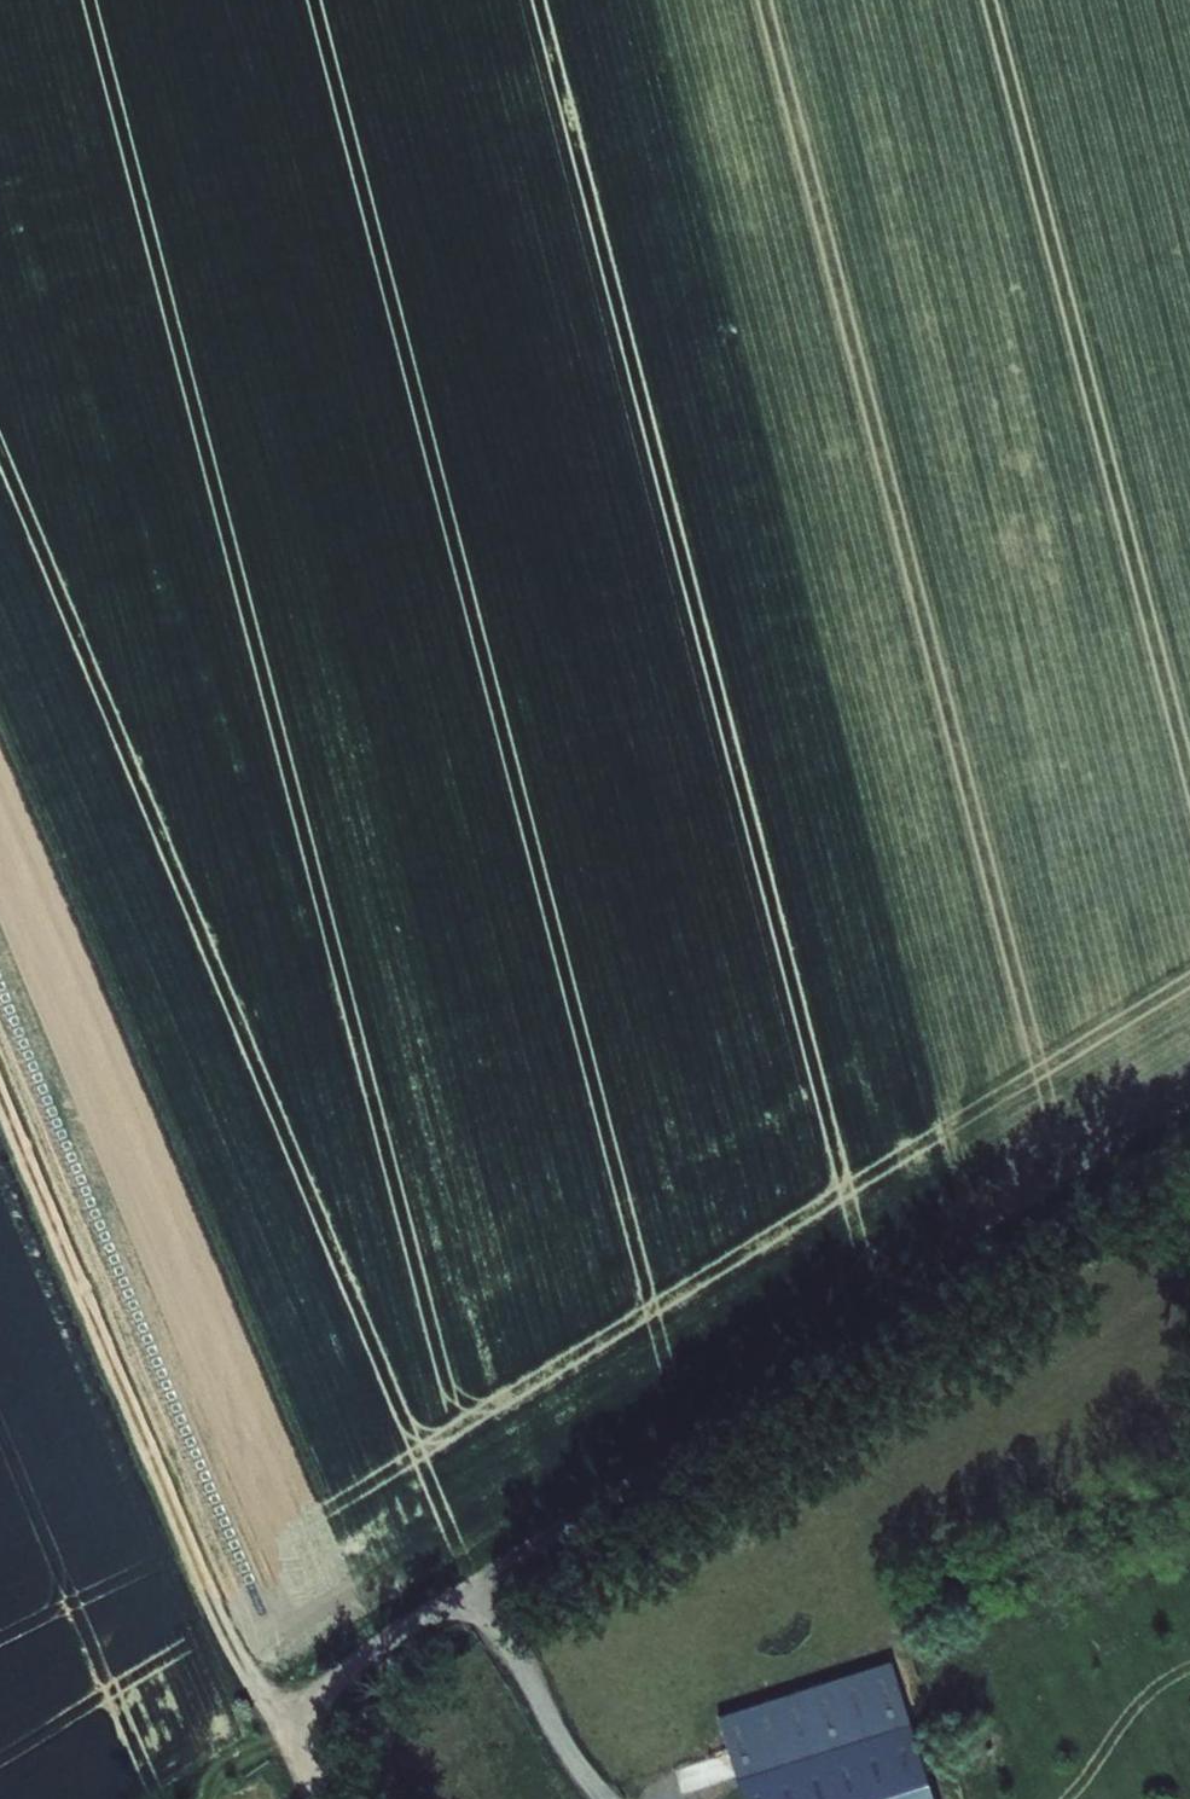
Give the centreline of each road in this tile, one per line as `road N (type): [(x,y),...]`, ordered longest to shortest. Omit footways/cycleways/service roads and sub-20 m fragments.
road 1 (track): [(0,1101),(301,1798)]

